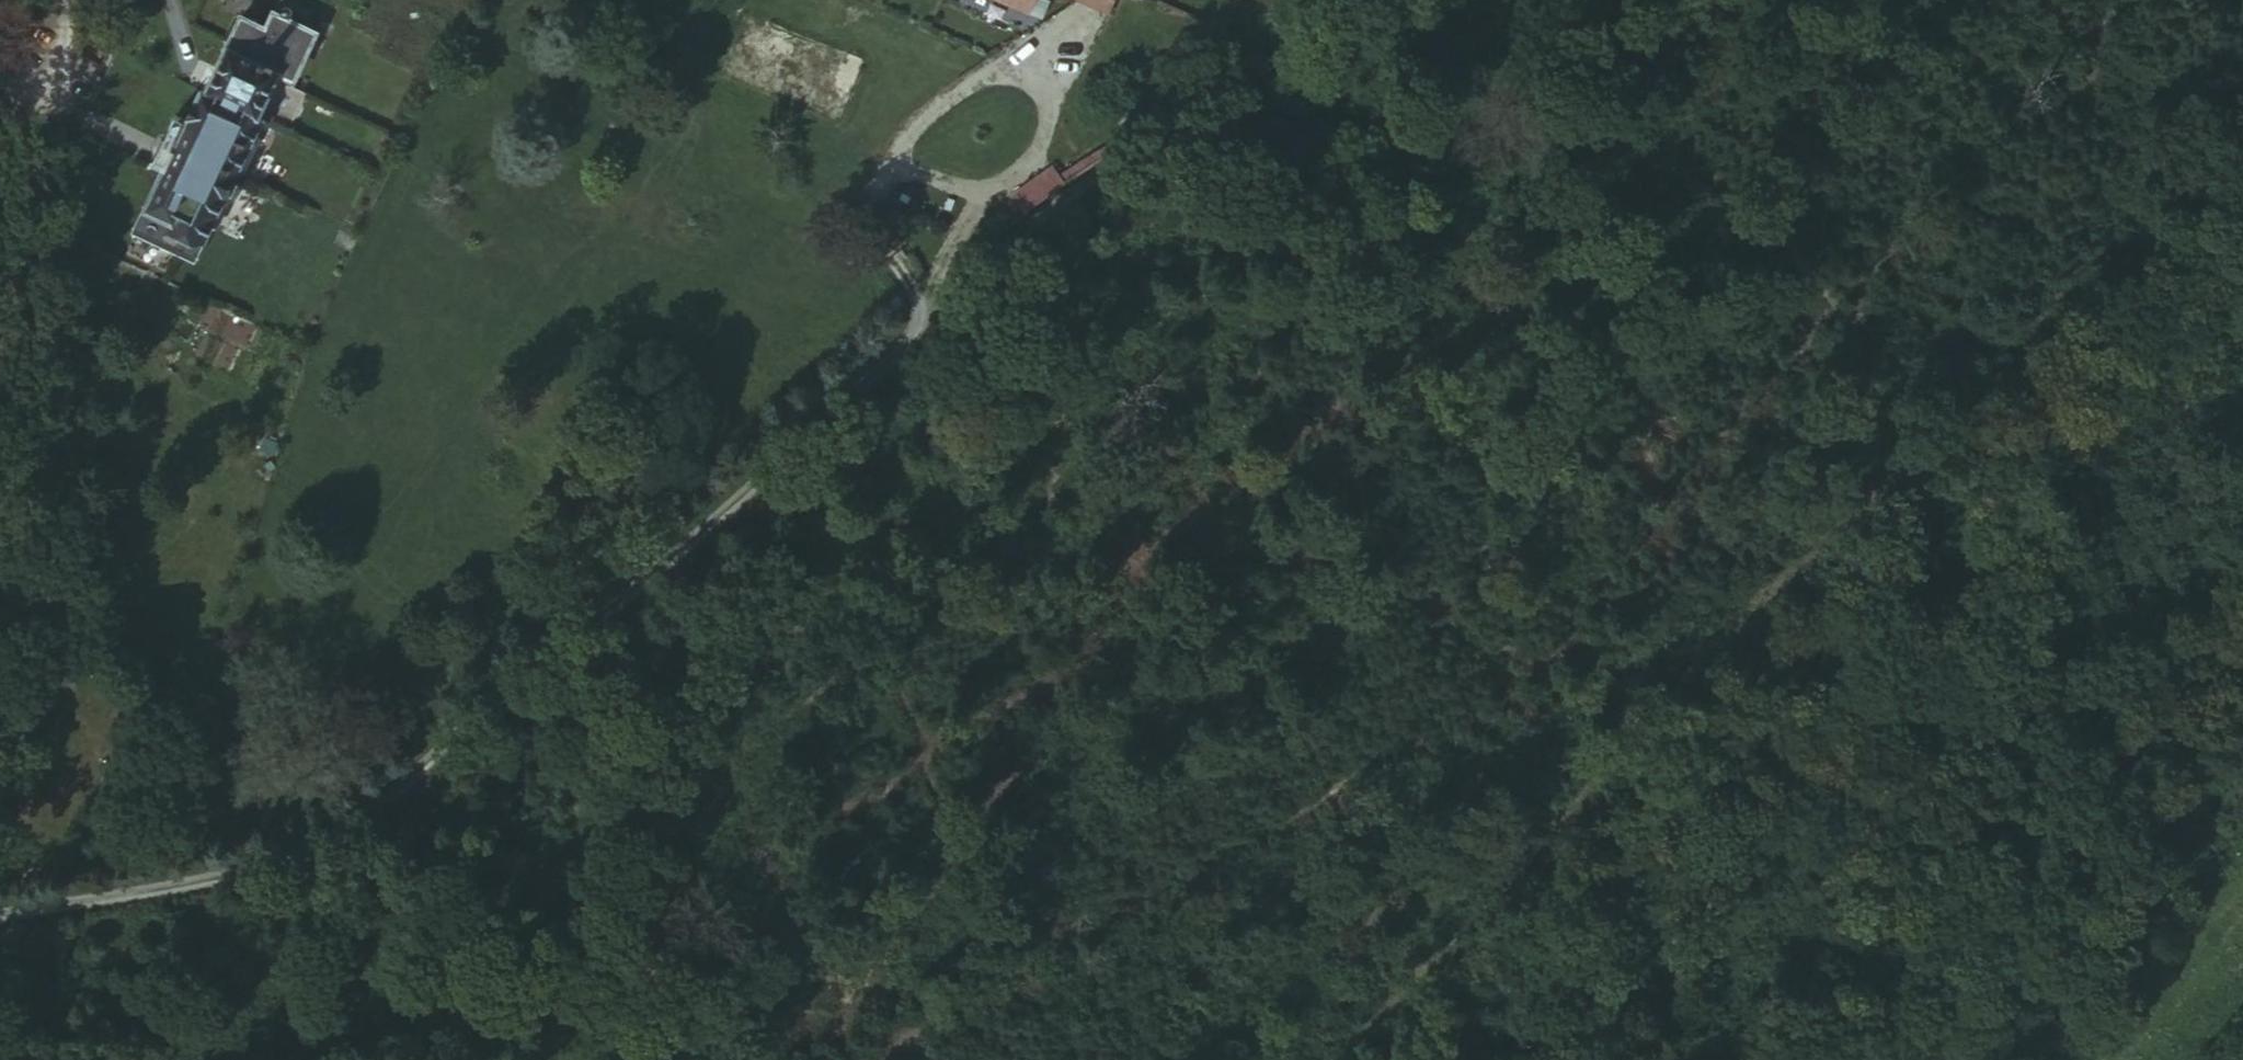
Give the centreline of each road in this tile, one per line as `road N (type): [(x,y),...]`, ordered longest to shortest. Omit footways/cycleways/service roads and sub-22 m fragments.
road 1 (track): [(0,904),(132,887),(287,848),(443,754),(605,583),(935,316),(1083,178),(1340,0)]

